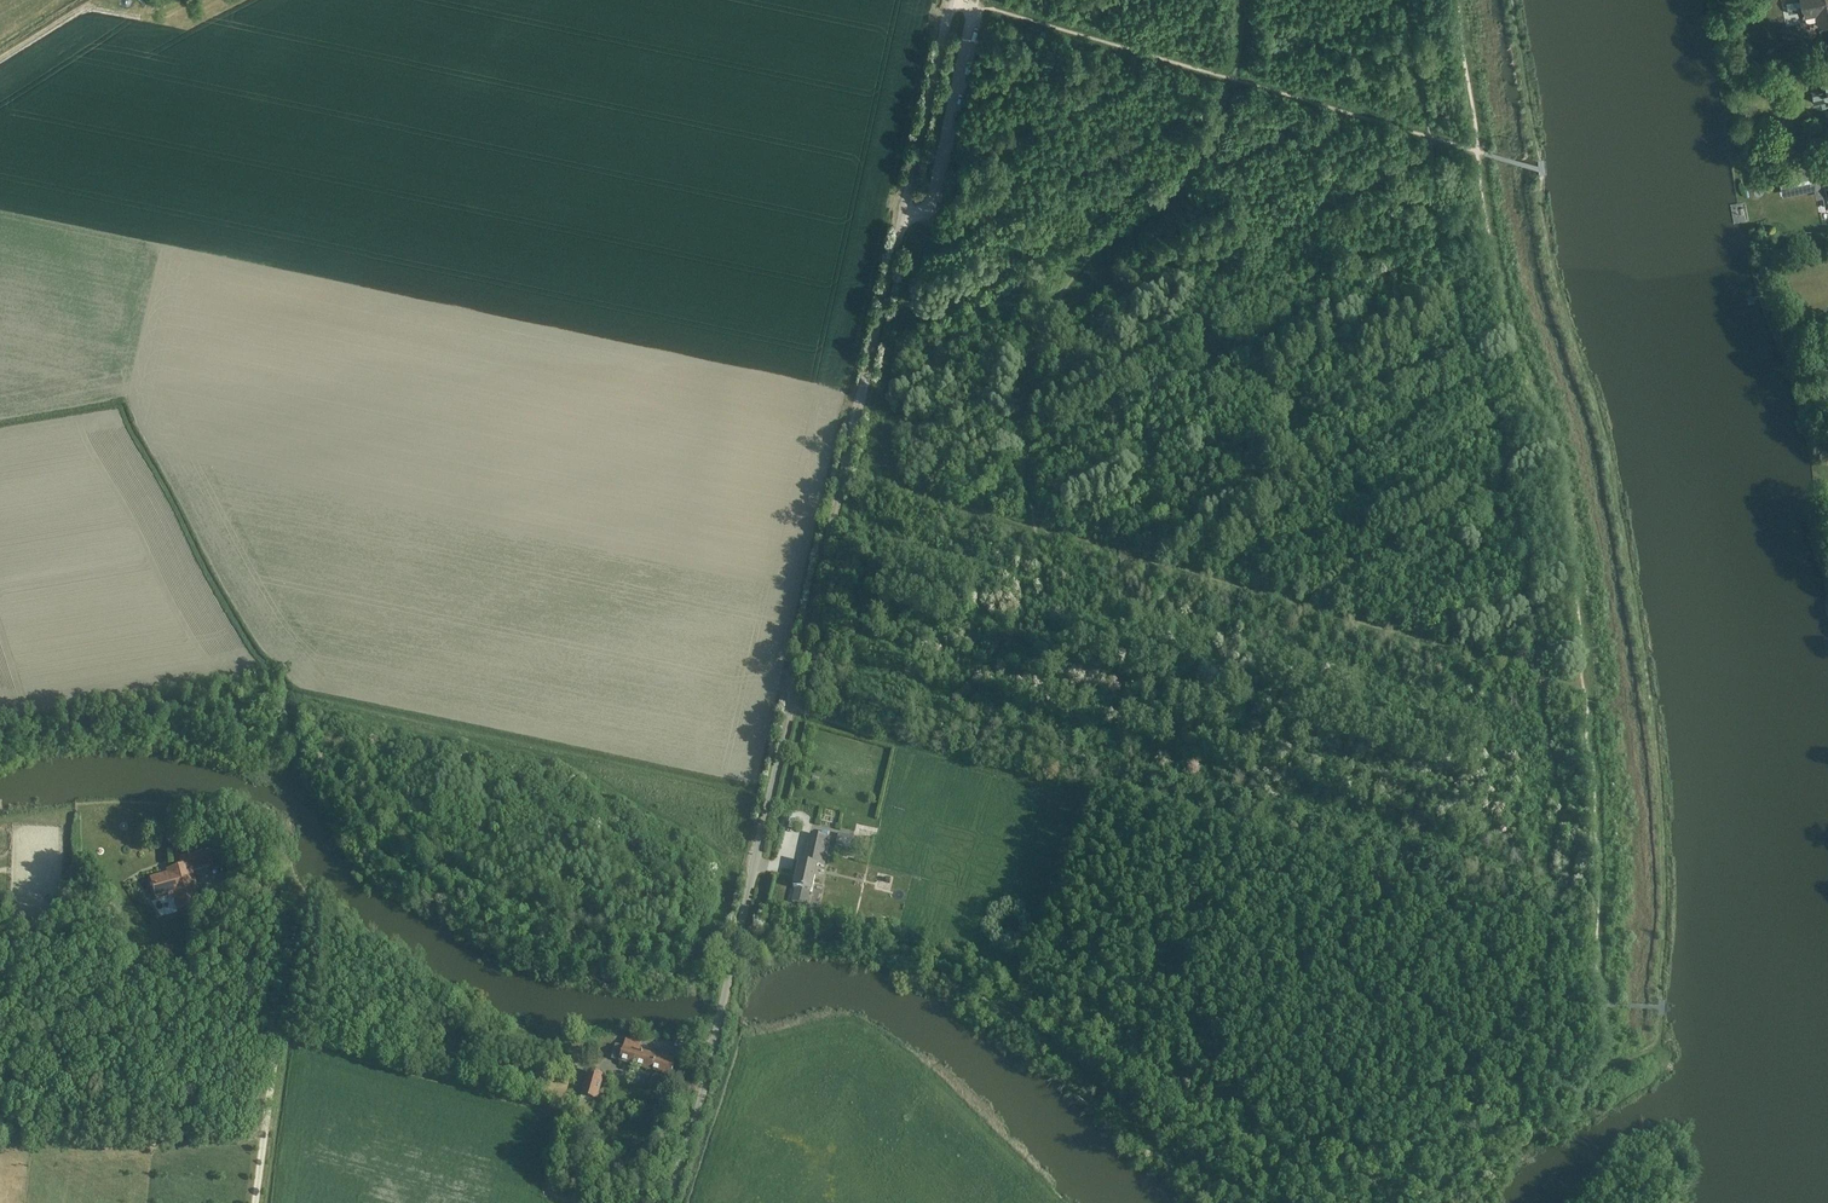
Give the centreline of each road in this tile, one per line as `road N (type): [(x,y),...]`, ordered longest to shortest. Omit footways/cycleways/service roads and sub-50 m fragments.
road 1 (residential): [(727,984),(952,0)]
road 2 (unclassified): [(257,1202),(280,1021),(276,1003),(235,961),(211,897)]
road 3 (unclassified): [(668,1202),(727,984)]

